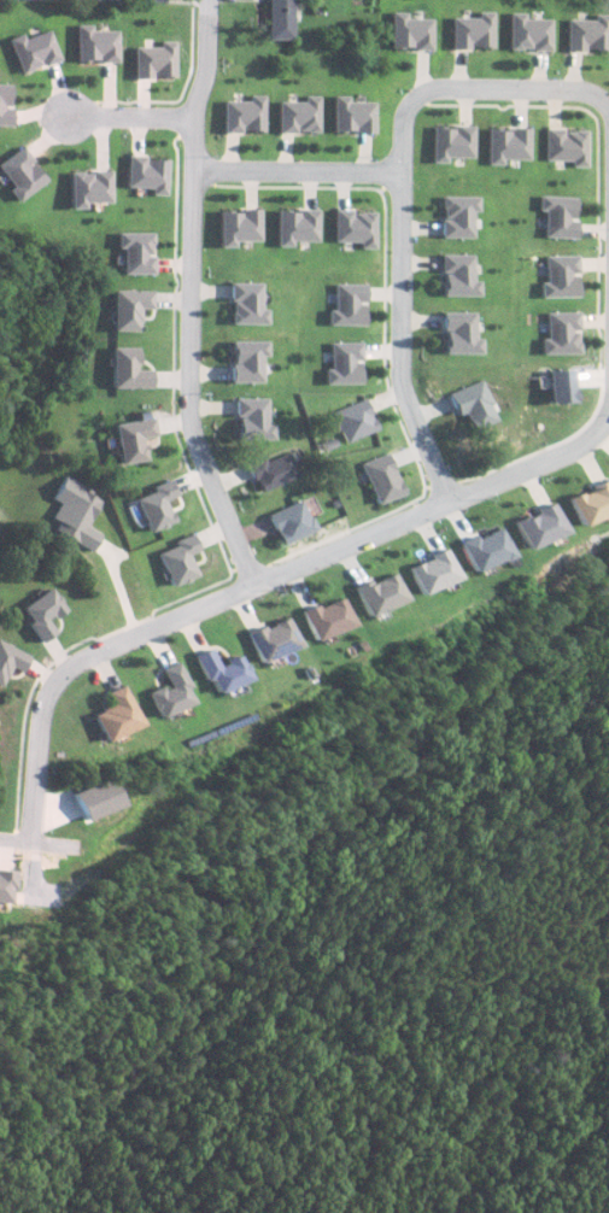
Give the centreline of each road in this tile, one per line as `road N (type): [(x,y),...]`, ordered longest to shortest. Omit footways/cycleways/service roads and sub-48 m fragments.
road 1 (residential): [(31,830),(45,702),(72,663),(519,474),(586,435),(608,404)]
road 2 (residential): [(212,0),(195,170),(187,417),(253,582)]
road 3 (residential): [(403,171),(404,133),(416,101),(435,89),(584,90),(604,104),(608,404)]
road 4 (residential): [(403,171),(406,409),(453,497)]
road 5 (residential): [(195,170),(403,171)]
road 6 (residential): [(200,116),(63,117)]

